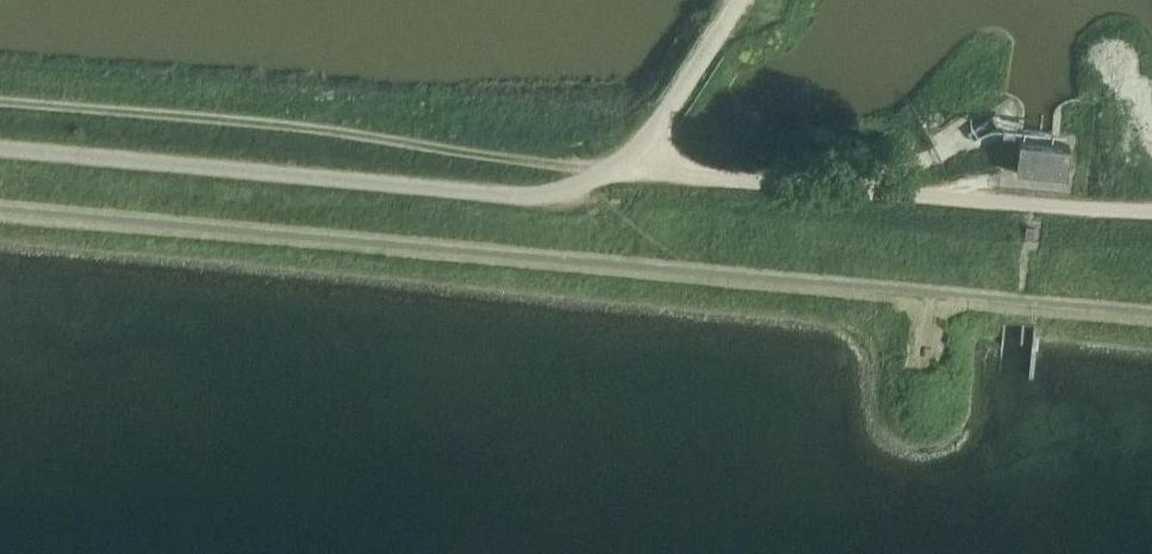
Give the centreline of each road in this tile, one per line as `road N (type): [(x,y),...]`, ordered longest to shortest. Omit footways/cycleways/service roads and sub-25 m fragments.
road 1 (track): [(0,88),(456,125),(616,169),(1151,216)]
road 2 (unclassified): [(616,169),(524,196),(0,147)]
road 3 (unclassified): [(616,169),(652,142),(746,0)]

